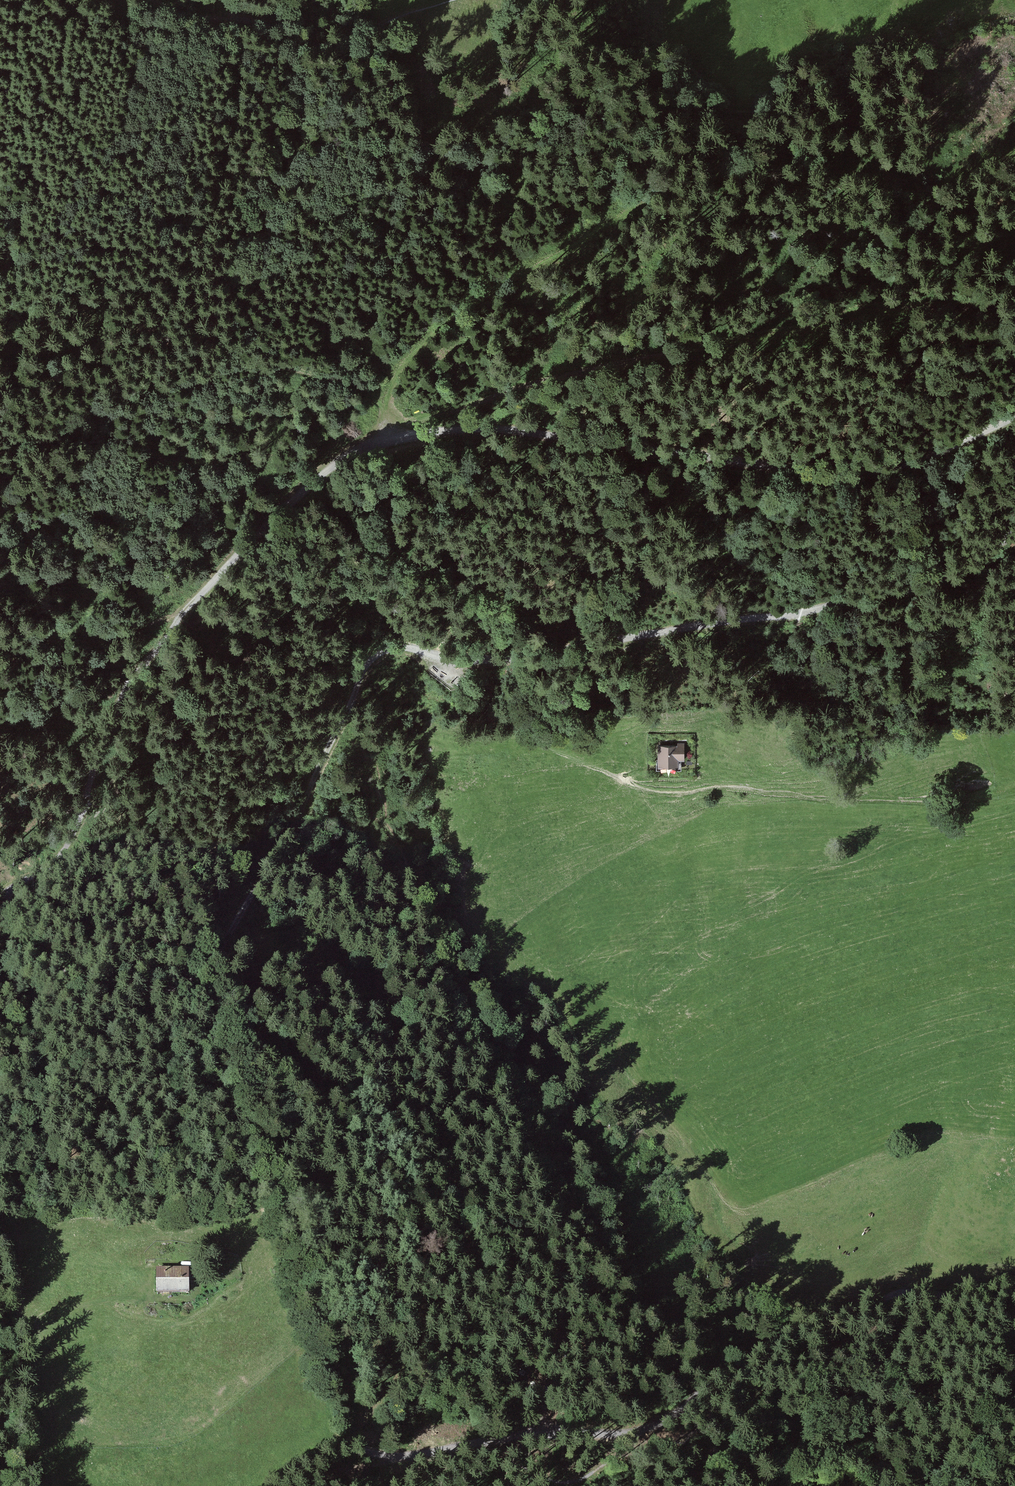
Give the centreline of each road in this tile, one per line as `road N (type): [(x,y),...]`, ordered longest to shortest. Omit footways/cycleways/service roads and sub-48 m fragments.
road 1 (track): [(1014,419),(888,472),(827,476),(489,428),(398,433),(323,472),(237,555),(130,678),(54,871),(0,904)]
road 2 (track): [(447,667),(401,646),(375,651),(346,698),(227,966),(184,994),(57,966),(11,940),(0,919)]
road 3 (track): [(398,433),(557,357),(764,331),(931,292),(1014,300)]
road 4 (track): [(1014,532),(937,583),(798,615),(631,637)]
road 5 (track): [(269,1485),(351,1439),(623,1415),(654,1399)]
road 6 (track): [(654,1399),(844,1304),(1014,1289)]
road 7 (track): [(0,1221),(18,1224),(71,1479),(66,1485)]
road 8 (track): [(445,0),(363,36),(257,26)]
road 9 (track): [(631,637),(447,667)]

